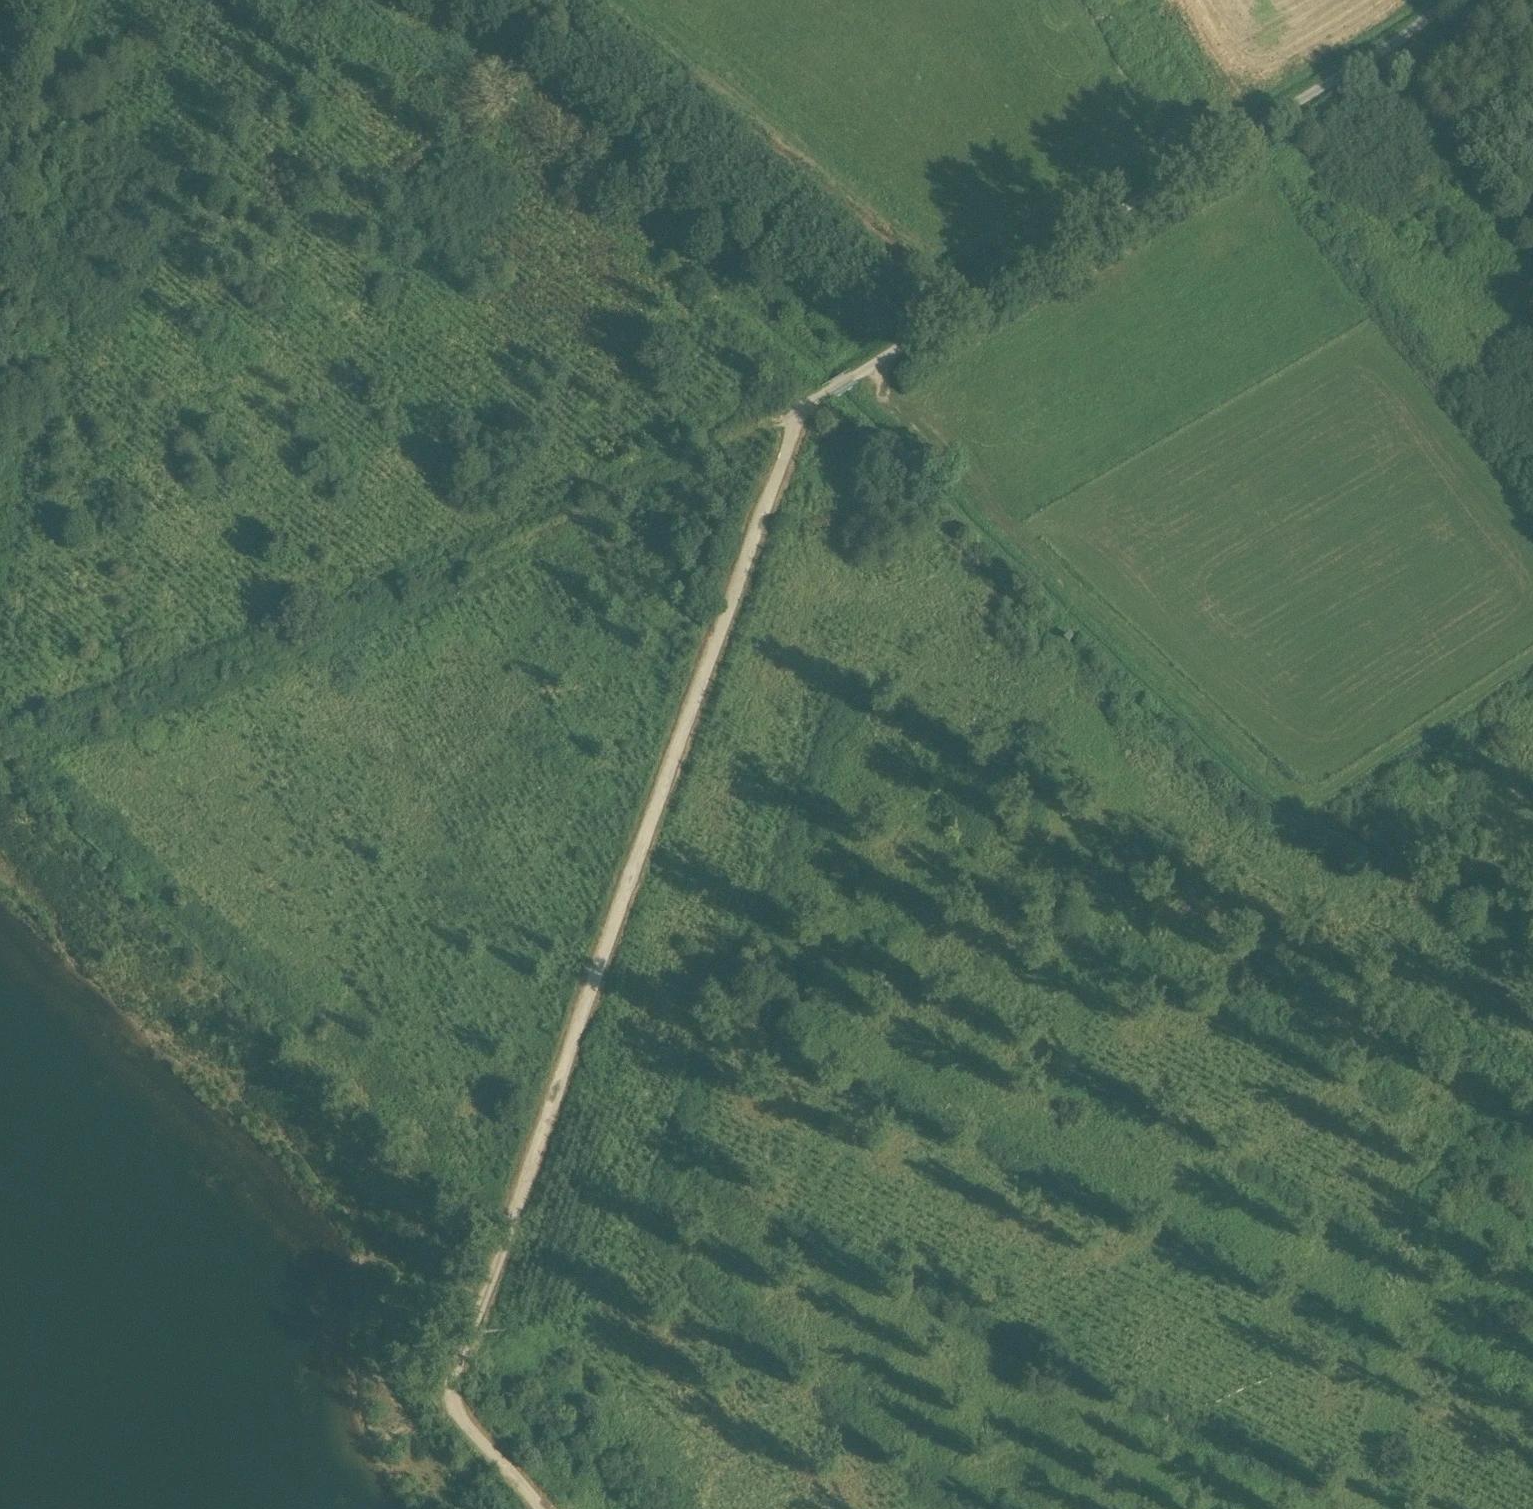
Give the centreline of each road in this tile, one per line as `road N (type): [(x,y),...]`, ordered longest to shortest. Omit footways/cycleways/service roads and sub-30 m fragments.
road 1 (track): [(540,1508),(455,1403),(469,1340),(804,435),(862,402)]
road 2 (track): [(875,394),(1294,799),(1354,809),(1532,695)]
road 3 (track): [(1482,0),(1452,35),(862,402)]

